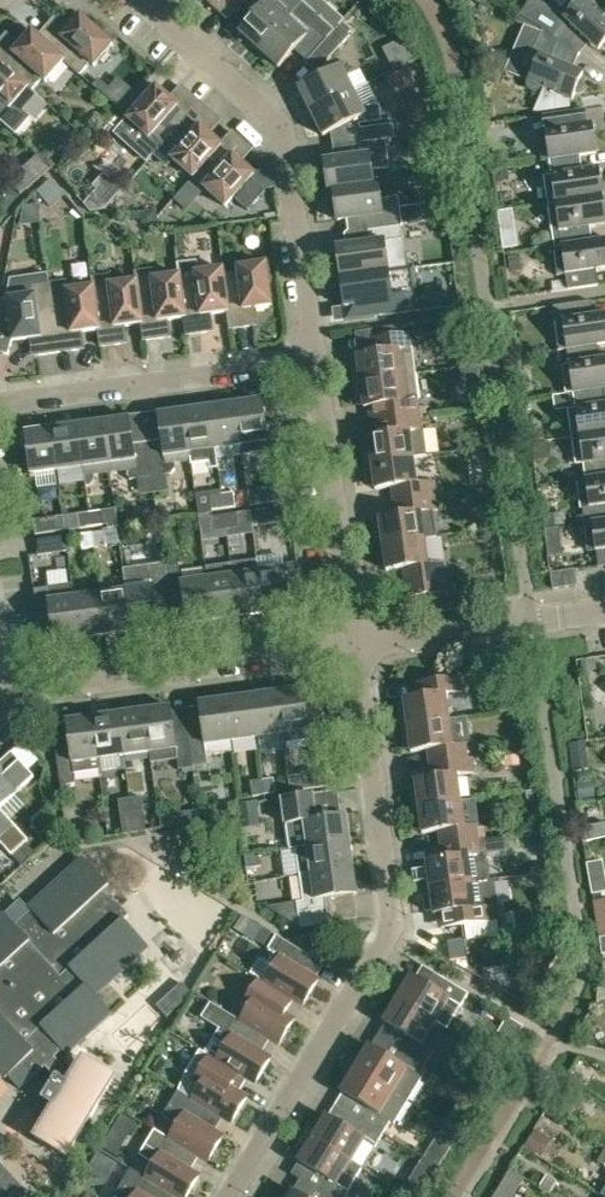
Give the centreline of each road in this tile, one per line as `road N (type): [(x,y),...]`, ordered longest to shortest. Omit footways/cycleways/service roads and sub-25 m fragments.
road 1 (residential): [(237,1196),(395,930),(357,645)]
road 2 (residential): [(314,361),(285,137),(269,109),(146,0)]
road 3 (residential): [(5,693),(357,645)]
road 4 (residential): [(0,406),(314,361)]
road 5 (residential): [(357,645),(314,361)]
road 6 (residential): [(357,645),(604,611)]

